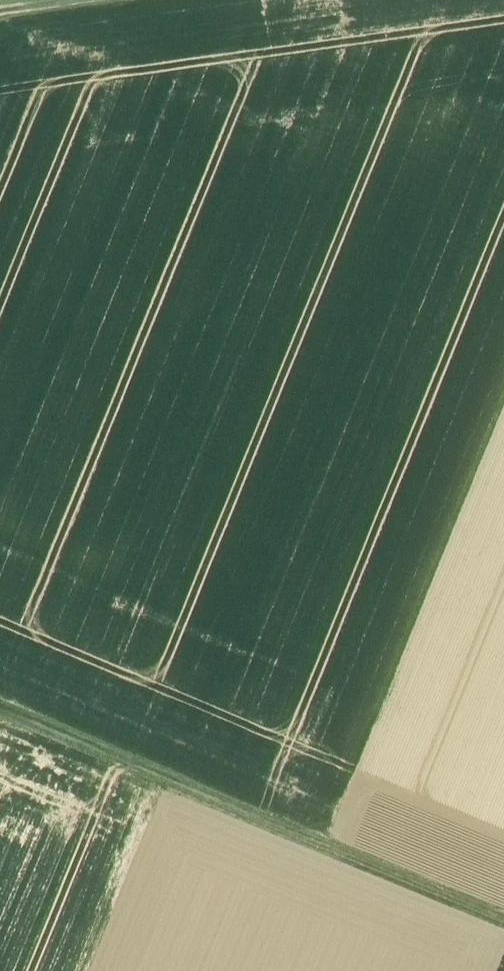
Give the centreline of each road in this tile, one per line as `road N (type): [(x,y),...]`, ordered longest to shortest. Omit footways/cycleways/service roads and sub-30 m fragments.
road 1 (track): [(0,711),(503,921)]

